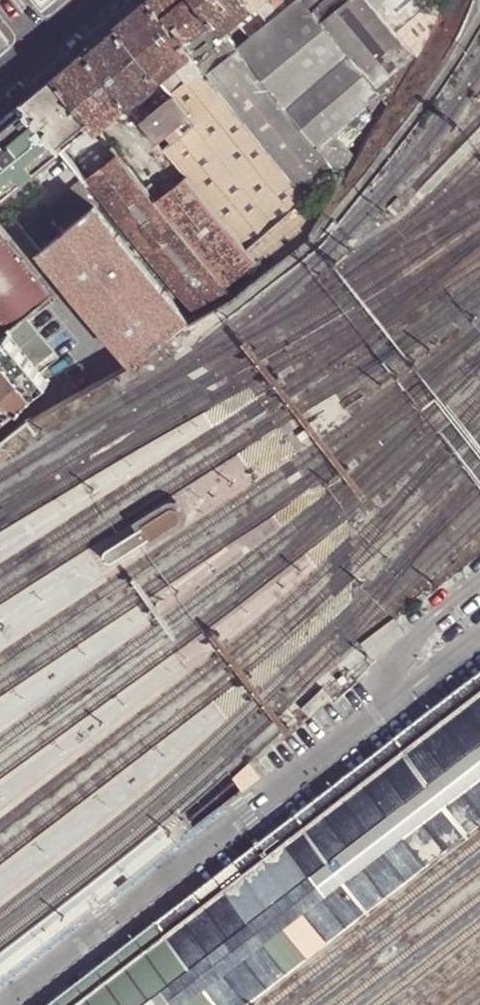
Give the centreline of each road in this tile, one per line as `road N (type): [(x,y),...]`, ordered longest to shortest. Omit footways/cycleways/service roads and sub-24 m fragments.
road 1 (tertiary): [(348,1004),(0,521)]

